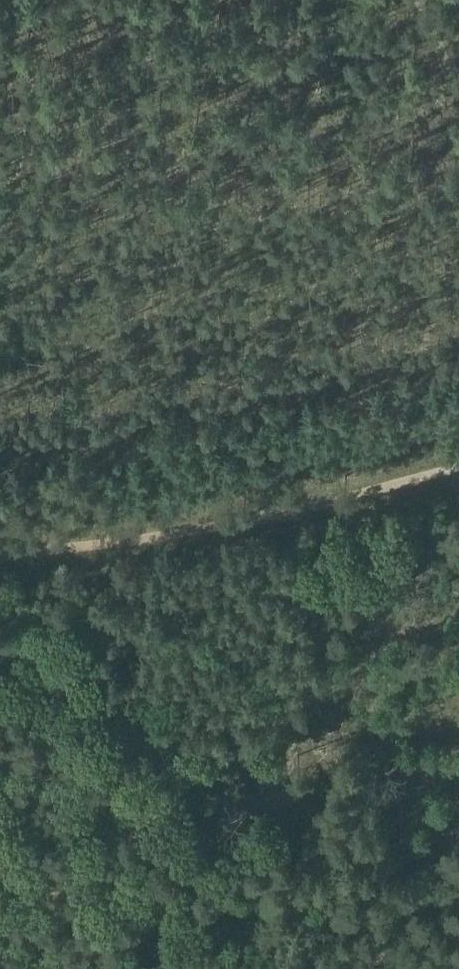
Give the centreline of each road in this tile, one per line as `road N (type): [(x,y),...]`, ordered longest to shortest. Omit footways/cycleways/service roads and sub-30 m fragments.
road 1 (track): [(458,470),(249,515),(0,546)]

